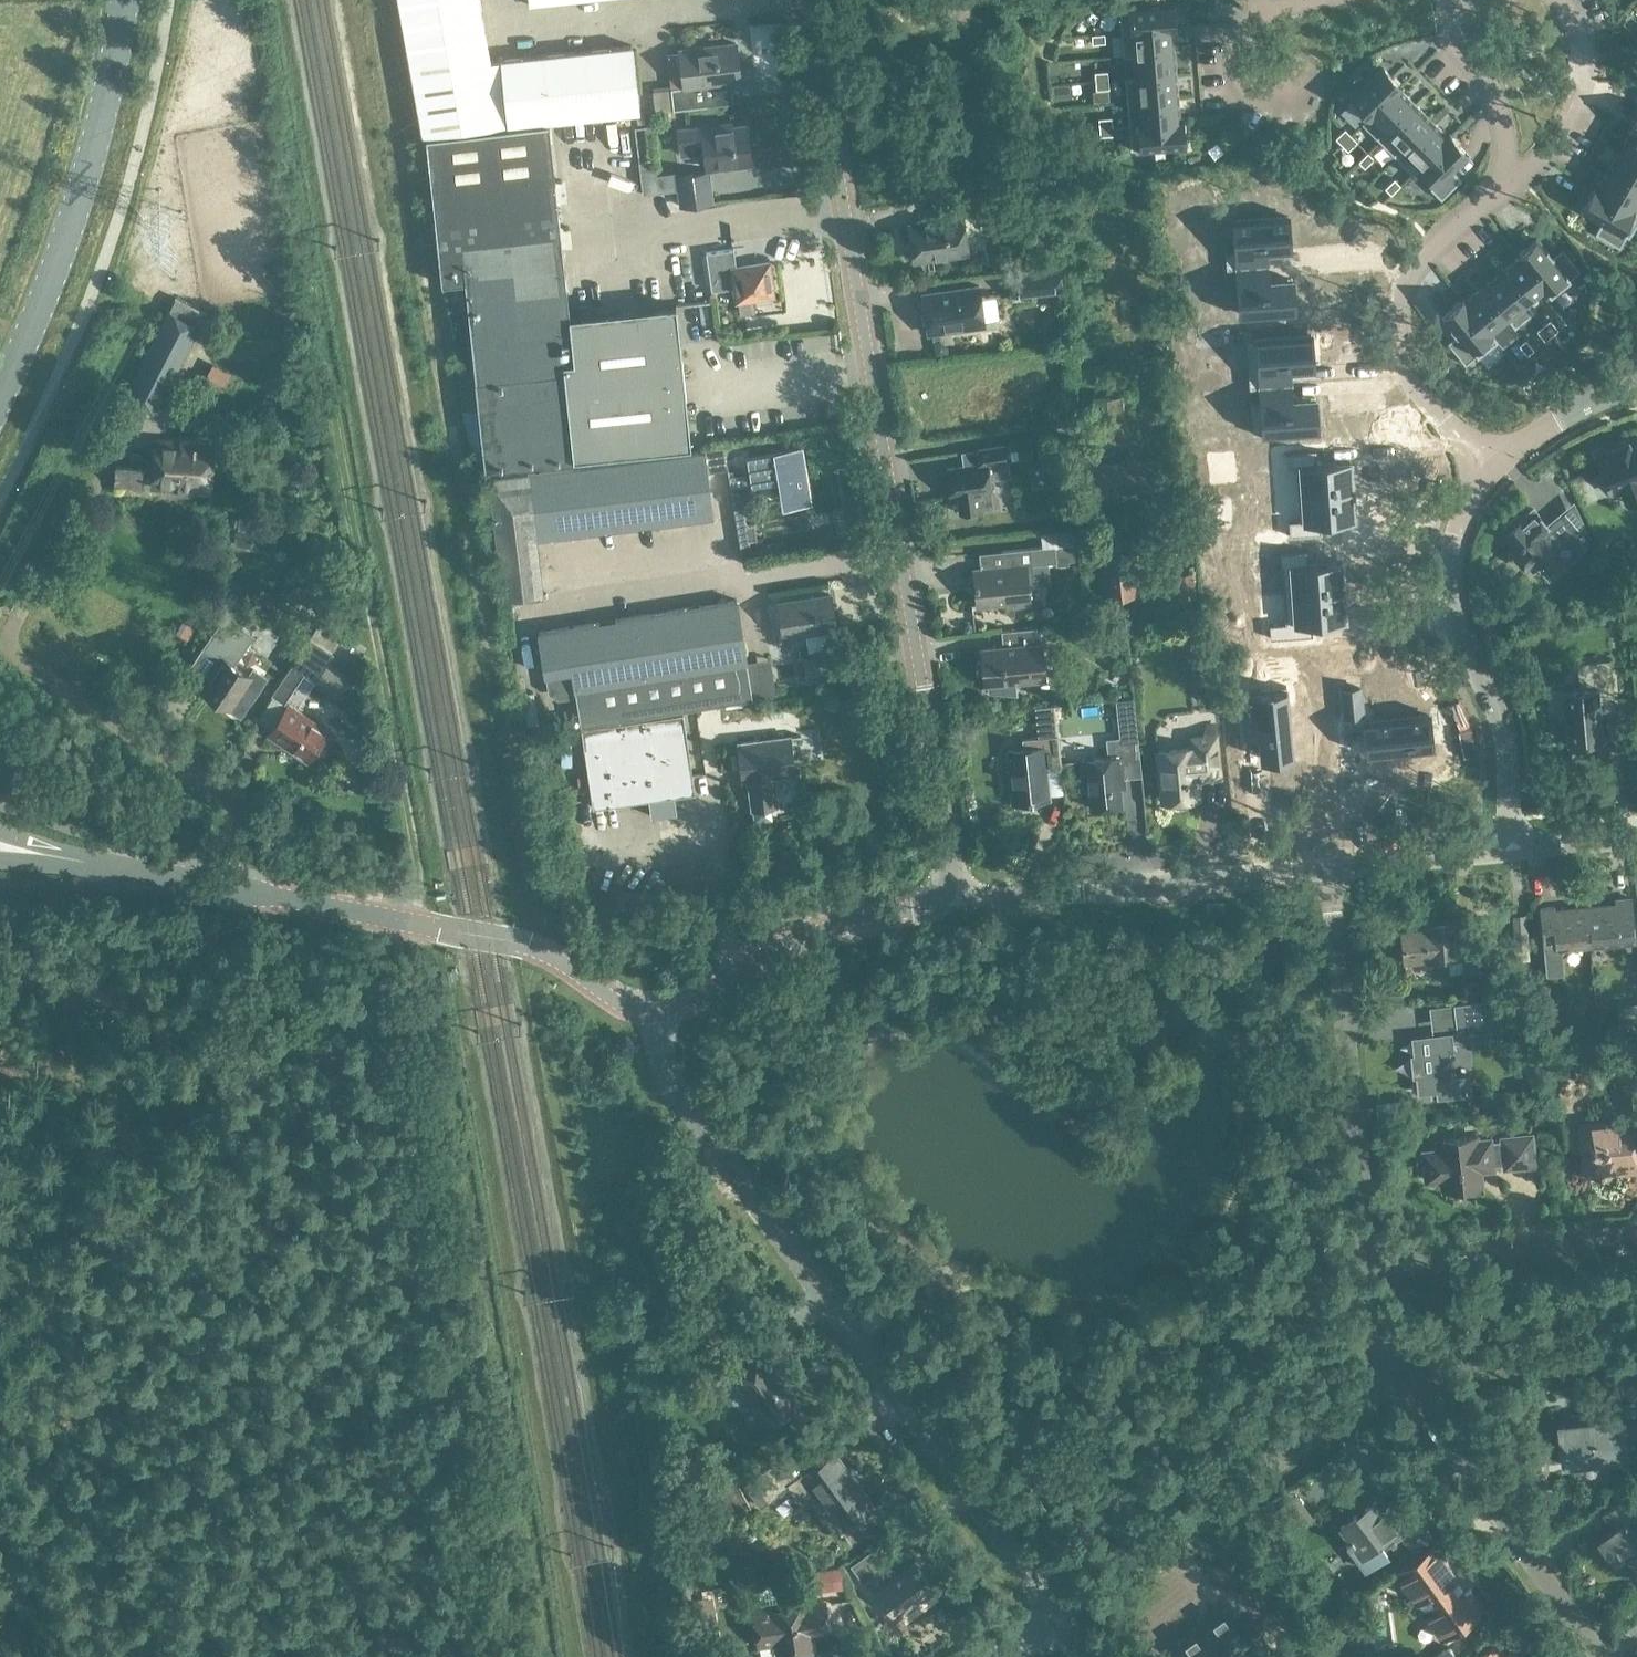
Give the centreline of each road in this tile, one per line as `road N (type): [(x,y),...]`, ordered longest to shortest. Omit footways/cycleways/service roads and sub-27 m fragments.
road 1 (unclassified): [(947,885),(951,852),(806,0)]
road 2 (track): [(421,923),(319,366),(288,348),(224,348),(199,361),(159,430)]
road 3 (unclassified): [(1060,1619),(686,1108),(663,1065),(659,1012)]
road 4 (unclassified): [(223,887),(491,937),(567,965),(626,1008),(659,1012)]
road 5 (tertiary): [(0,409),(92,165),(124,0)]
road 6 (residential): [(1496,462),(1454,537),(1451,592),(1462,638),(1505,734),(1521,844)]
road 7 (residential): [(1374,1259),(1331,864)]
road 8 (residential): [(947,885),(991,892),(1331,864)]
road 9 (residential): [(1496,462),(1420,395),(1404,367),(1398,315),(1411,273),(1433,243),(1505,182)]
road 10 (residential): [(1601,1656),(1392,1373)]
road 11 (residential): [(1123,1572),(1392,1373)]
road 12 (unclassified): [(659,1012),(694,1004),(806,934),(924,905),(947,885)]
road 13 (residential): [(1374,1259),(1636,1234)]
road 14 (residential): [(1392,1373),(1636,1346)]
road 15 (unclassified): [(223,887),(0,844)]
road 16 (residential): [(1505,182),(1556,135),(1579,95),(1582,46),(1560,0)]
road 17 (residential): [(1505,182),(1506,135),(1494,93),(1461,39),(1466,0)]
road 18 (residential): [(1331,864),(1521,844)]
road 19 (residential): [(1636,390),(1536,430),(1496,462)]
road 20 (residential): [(1226,0),(1247,82),(1291,90)]

